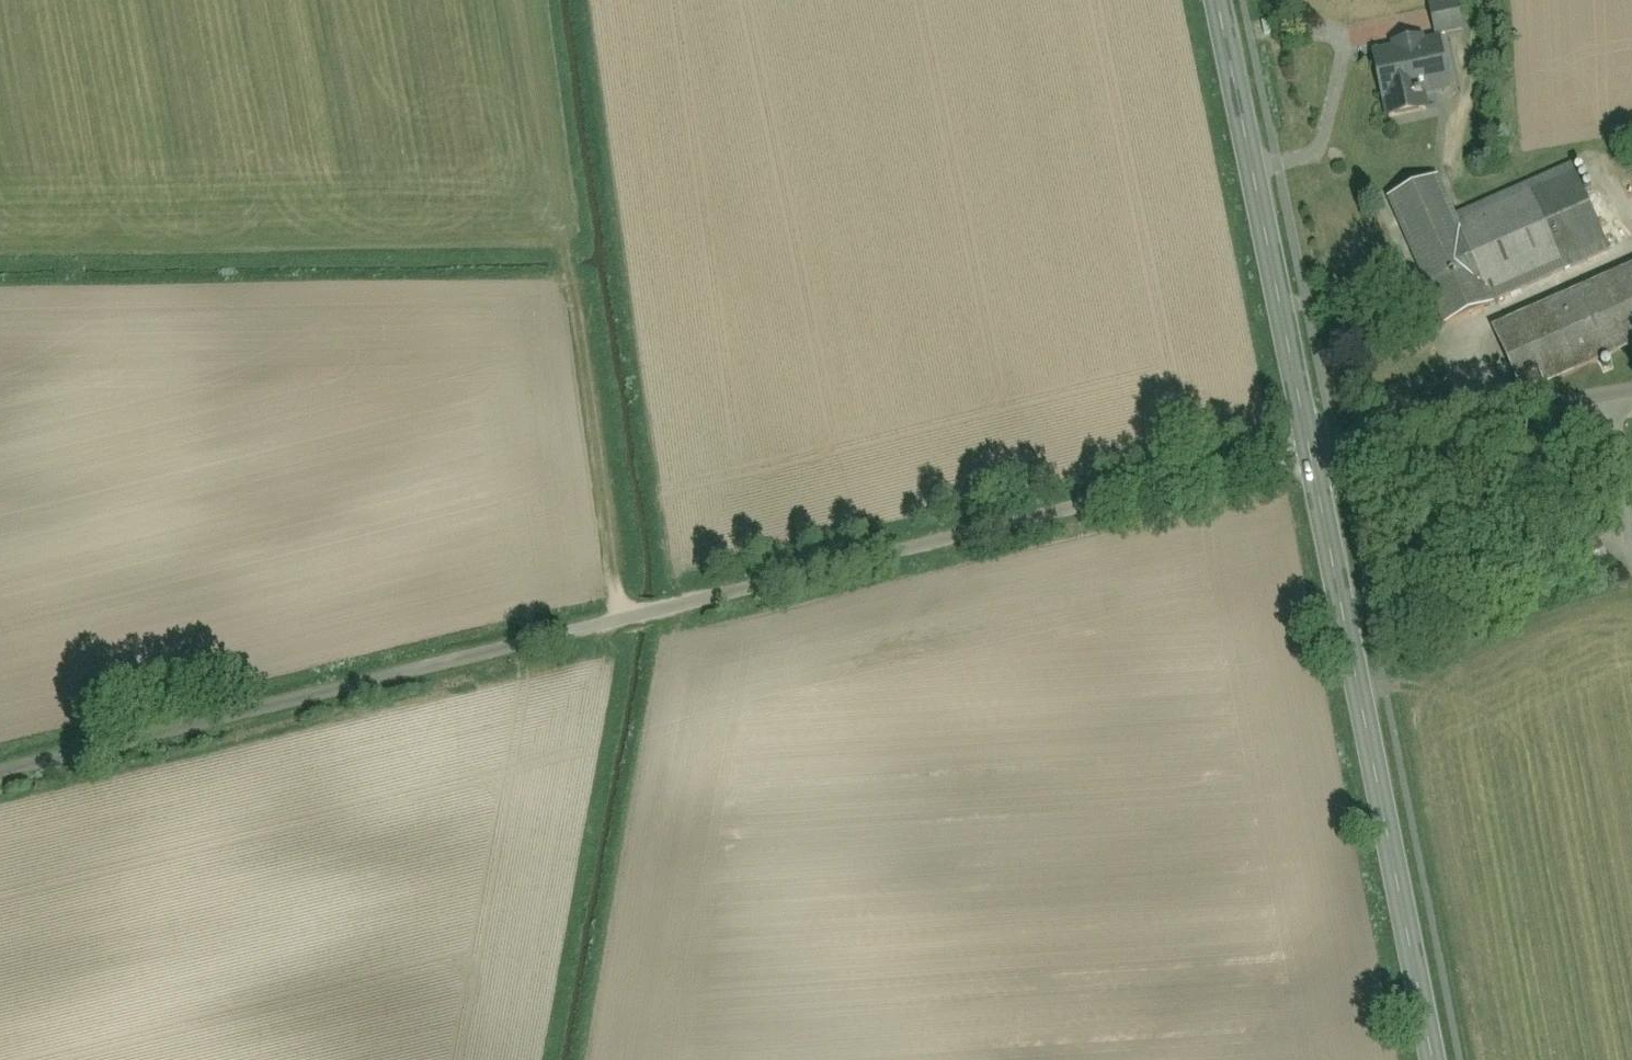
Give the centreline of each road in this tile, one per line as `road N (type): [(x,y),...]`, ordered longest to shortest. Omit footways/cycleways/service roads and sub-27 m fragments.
road 1 (track): [(0,772),(1311,450)]
road 2 (tertiary): [(1431,1059),(1311,450)]
road 3 (tertiary): [(1311,450),(1216,0)]
road 4 (residential): [(1311,450),(1631,392)]

